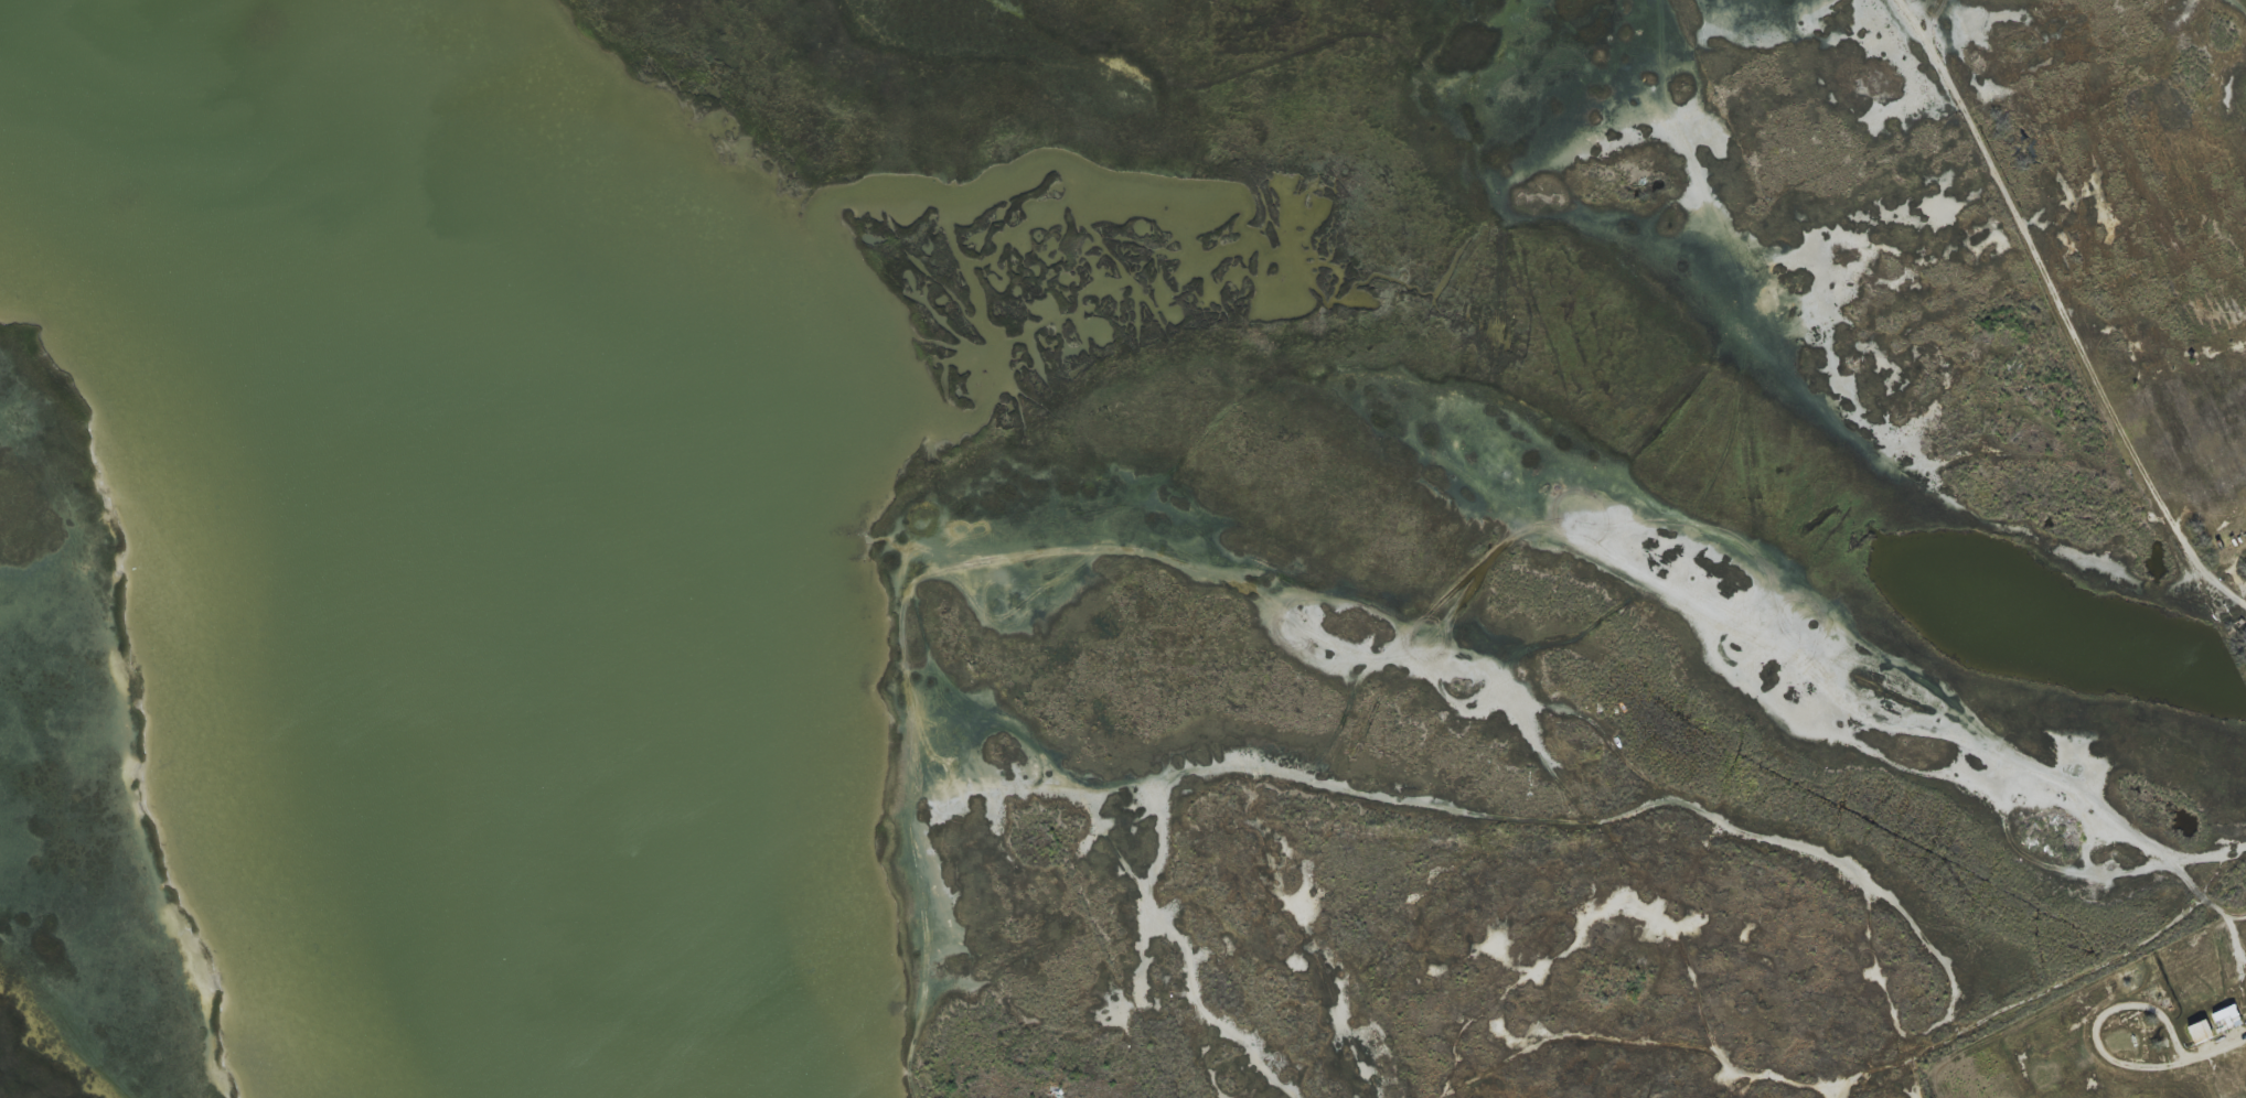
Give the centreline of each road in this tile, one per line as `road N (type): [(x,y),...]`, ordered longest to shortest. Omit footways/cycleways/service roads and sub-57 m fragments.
road 1 (residential): [(2184,1033),(2190,1061),(2149,1067),(2111,1051),(2105,1023),(2122,1003),(2170,1013),(2184,1033)]

